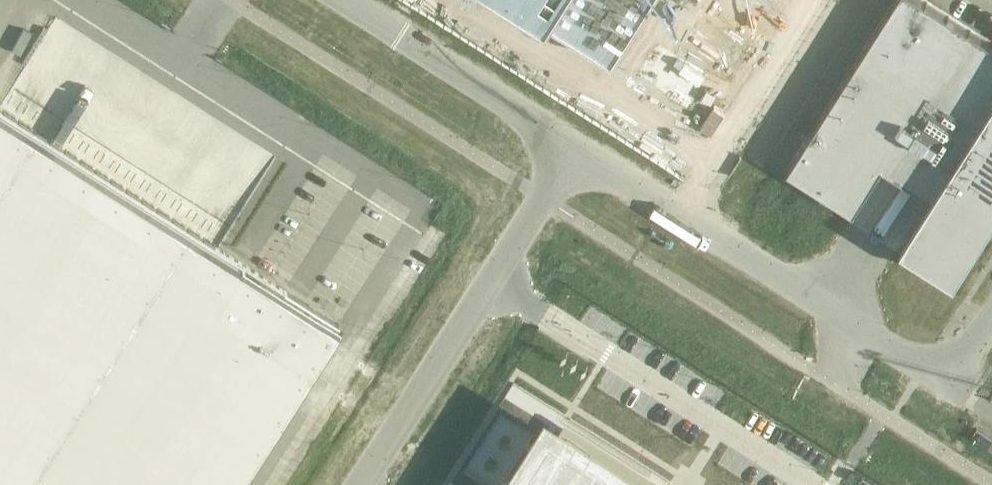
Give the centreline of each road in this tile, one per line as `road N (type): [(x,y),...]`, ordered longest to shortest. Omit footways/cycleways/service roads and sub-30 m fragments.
road 1 (unclassified): [(364,484),(578,151)]
road 2 (unclassified): [(578,151),(863,326)]
road 3 (unclassified): [(345,0),(578,151)]
road 4 (unclassified): [(863,326),(832,380),(991,482)]

